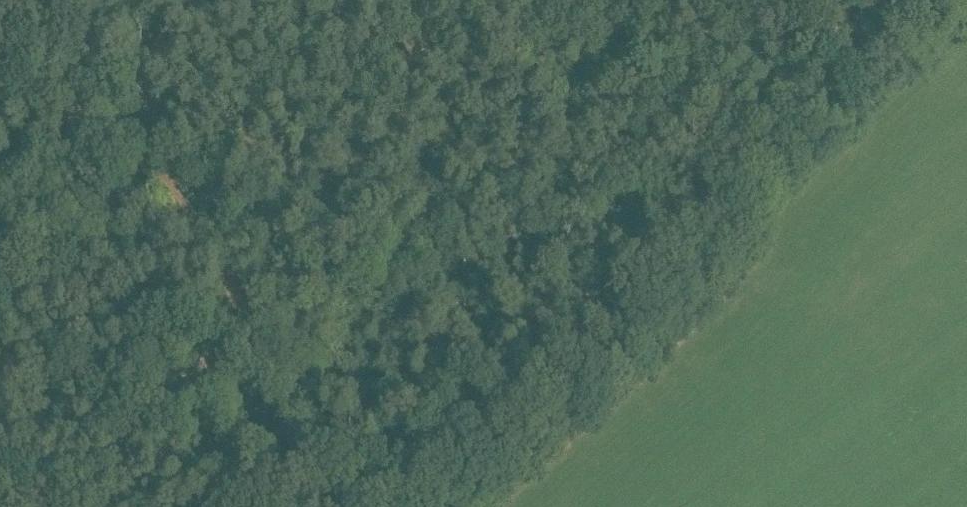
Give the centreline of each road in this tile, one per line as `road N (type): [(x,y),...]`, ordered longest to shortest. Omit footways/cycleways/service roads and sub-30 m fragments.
road 1 (track): [(0,286),(27,259),(48,216),(56,143),(48,94)]

